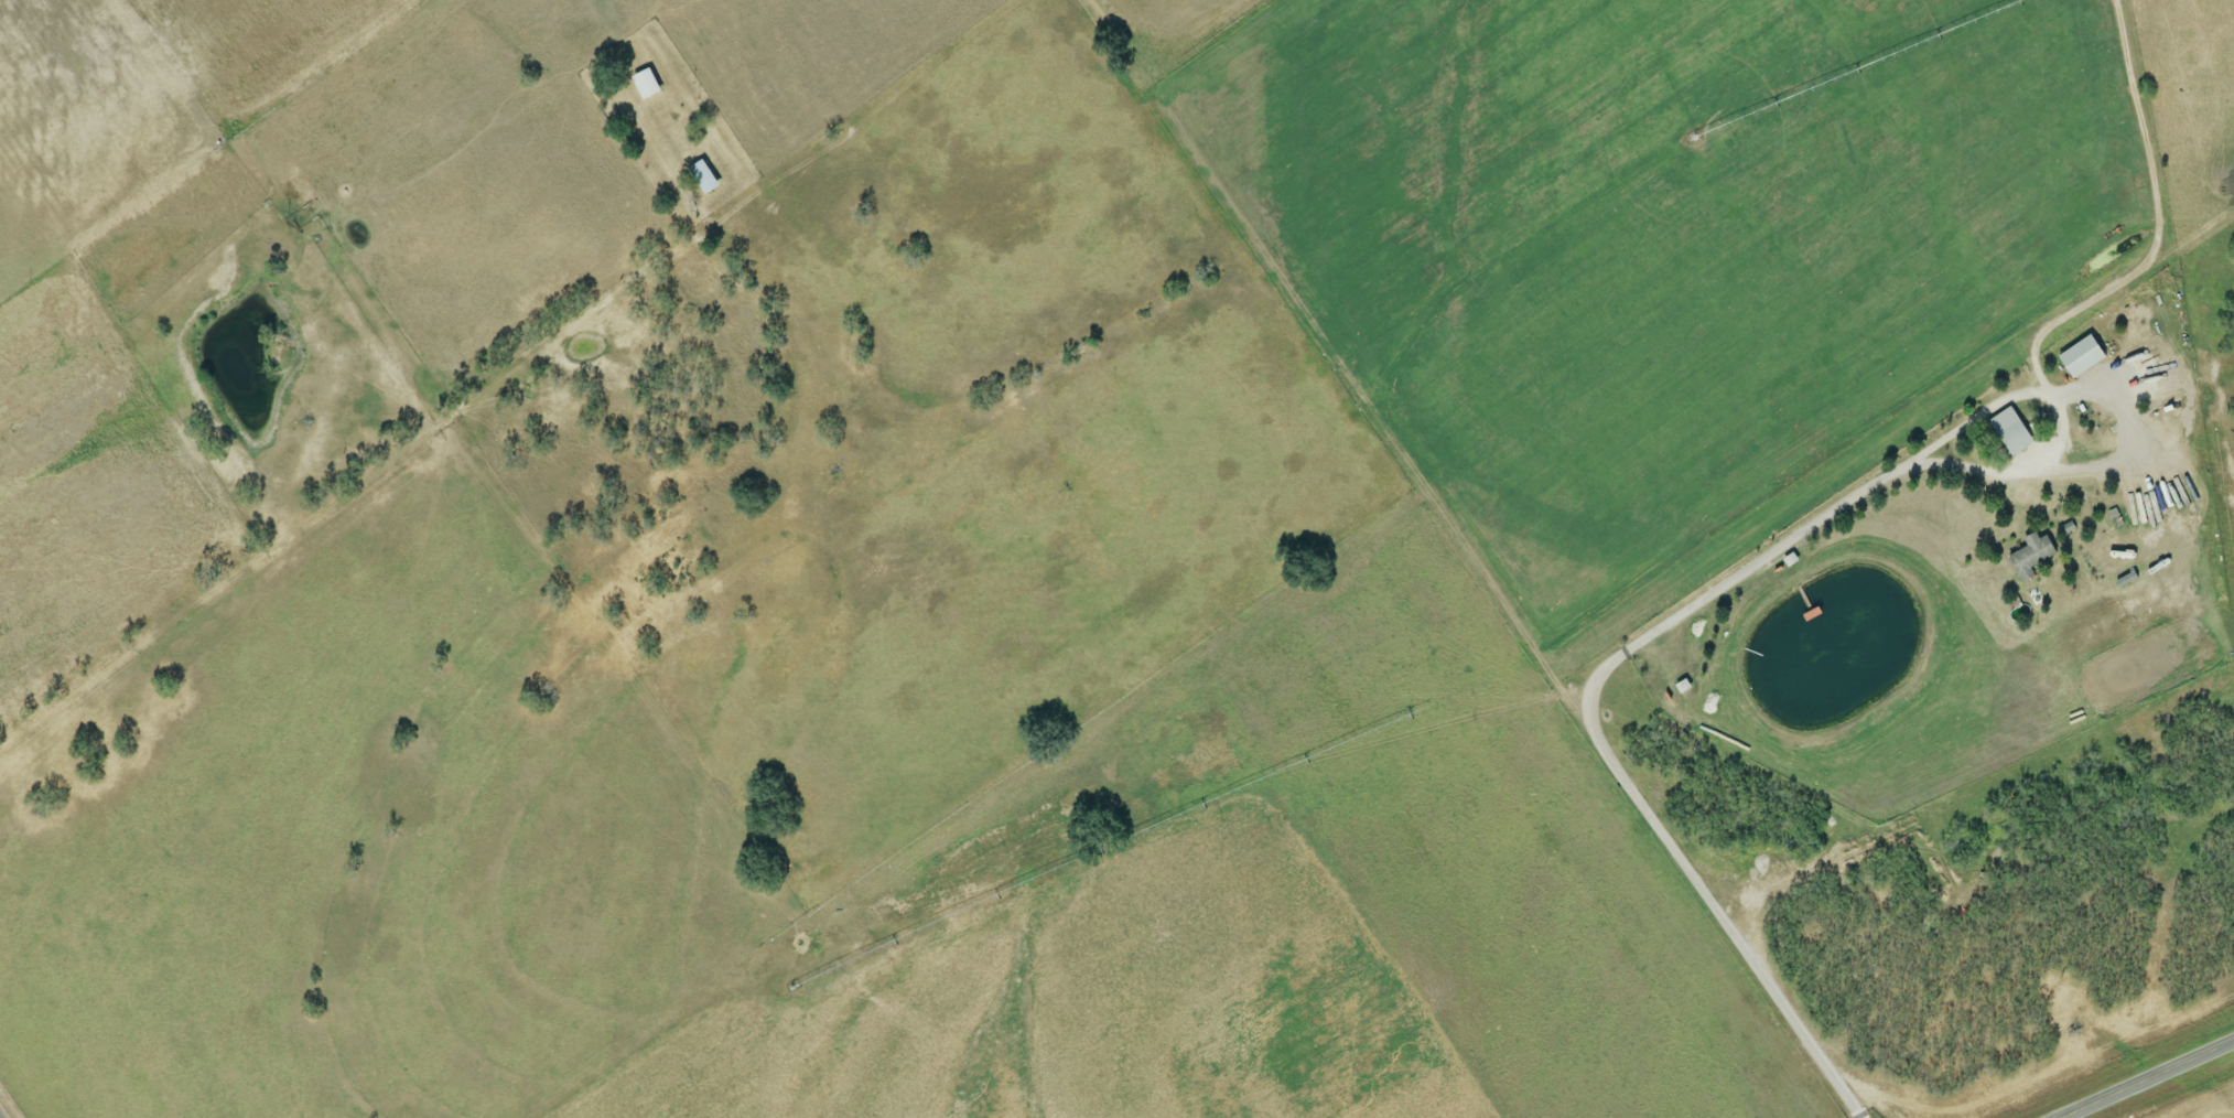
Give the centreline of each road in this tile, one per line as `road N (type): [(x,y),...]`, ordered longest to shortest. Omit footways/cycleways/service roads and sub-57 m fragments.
road 1 (residential): [(0,744),(430,438),(683,245),(693,180),(656,126)]
road 2 (residential): [(430,438),(434,400),(339,241)]
road 3 (secondary): [(2233,1039),(2057,1117)]

